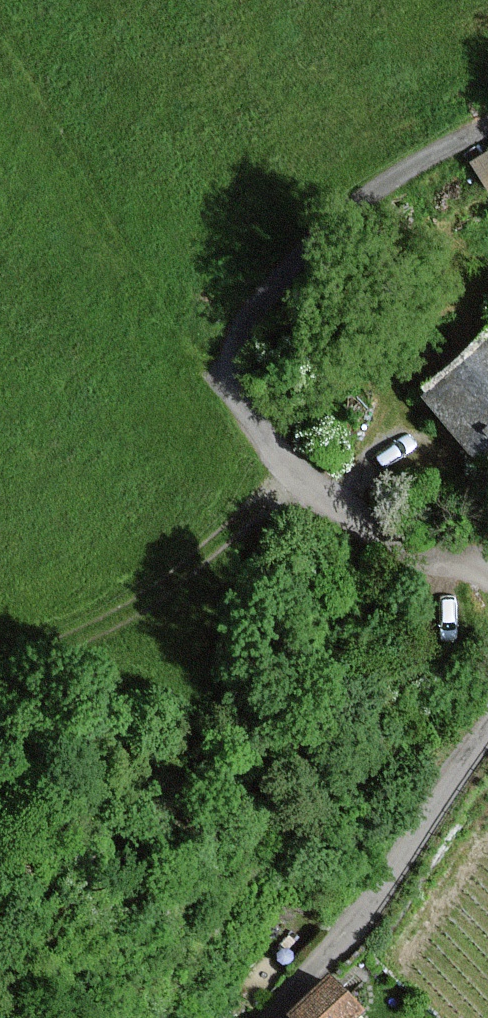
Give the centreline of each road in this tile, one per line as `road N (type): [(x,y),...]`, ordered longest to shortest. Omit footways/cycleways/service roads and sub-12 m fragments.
road 1 (unclassified): [(487,566),(428,559),(377,538),(291,469),(241,390),(255,310),(331,217),(487,124)]
road 2 (track): [(0,46),(92,206),(241,390)]
road 3 (track): [(291,469),(206,563),(104,640),(0,690)]
road 4 (unclassified): [(271,1017),(391,876),(487,723)]

